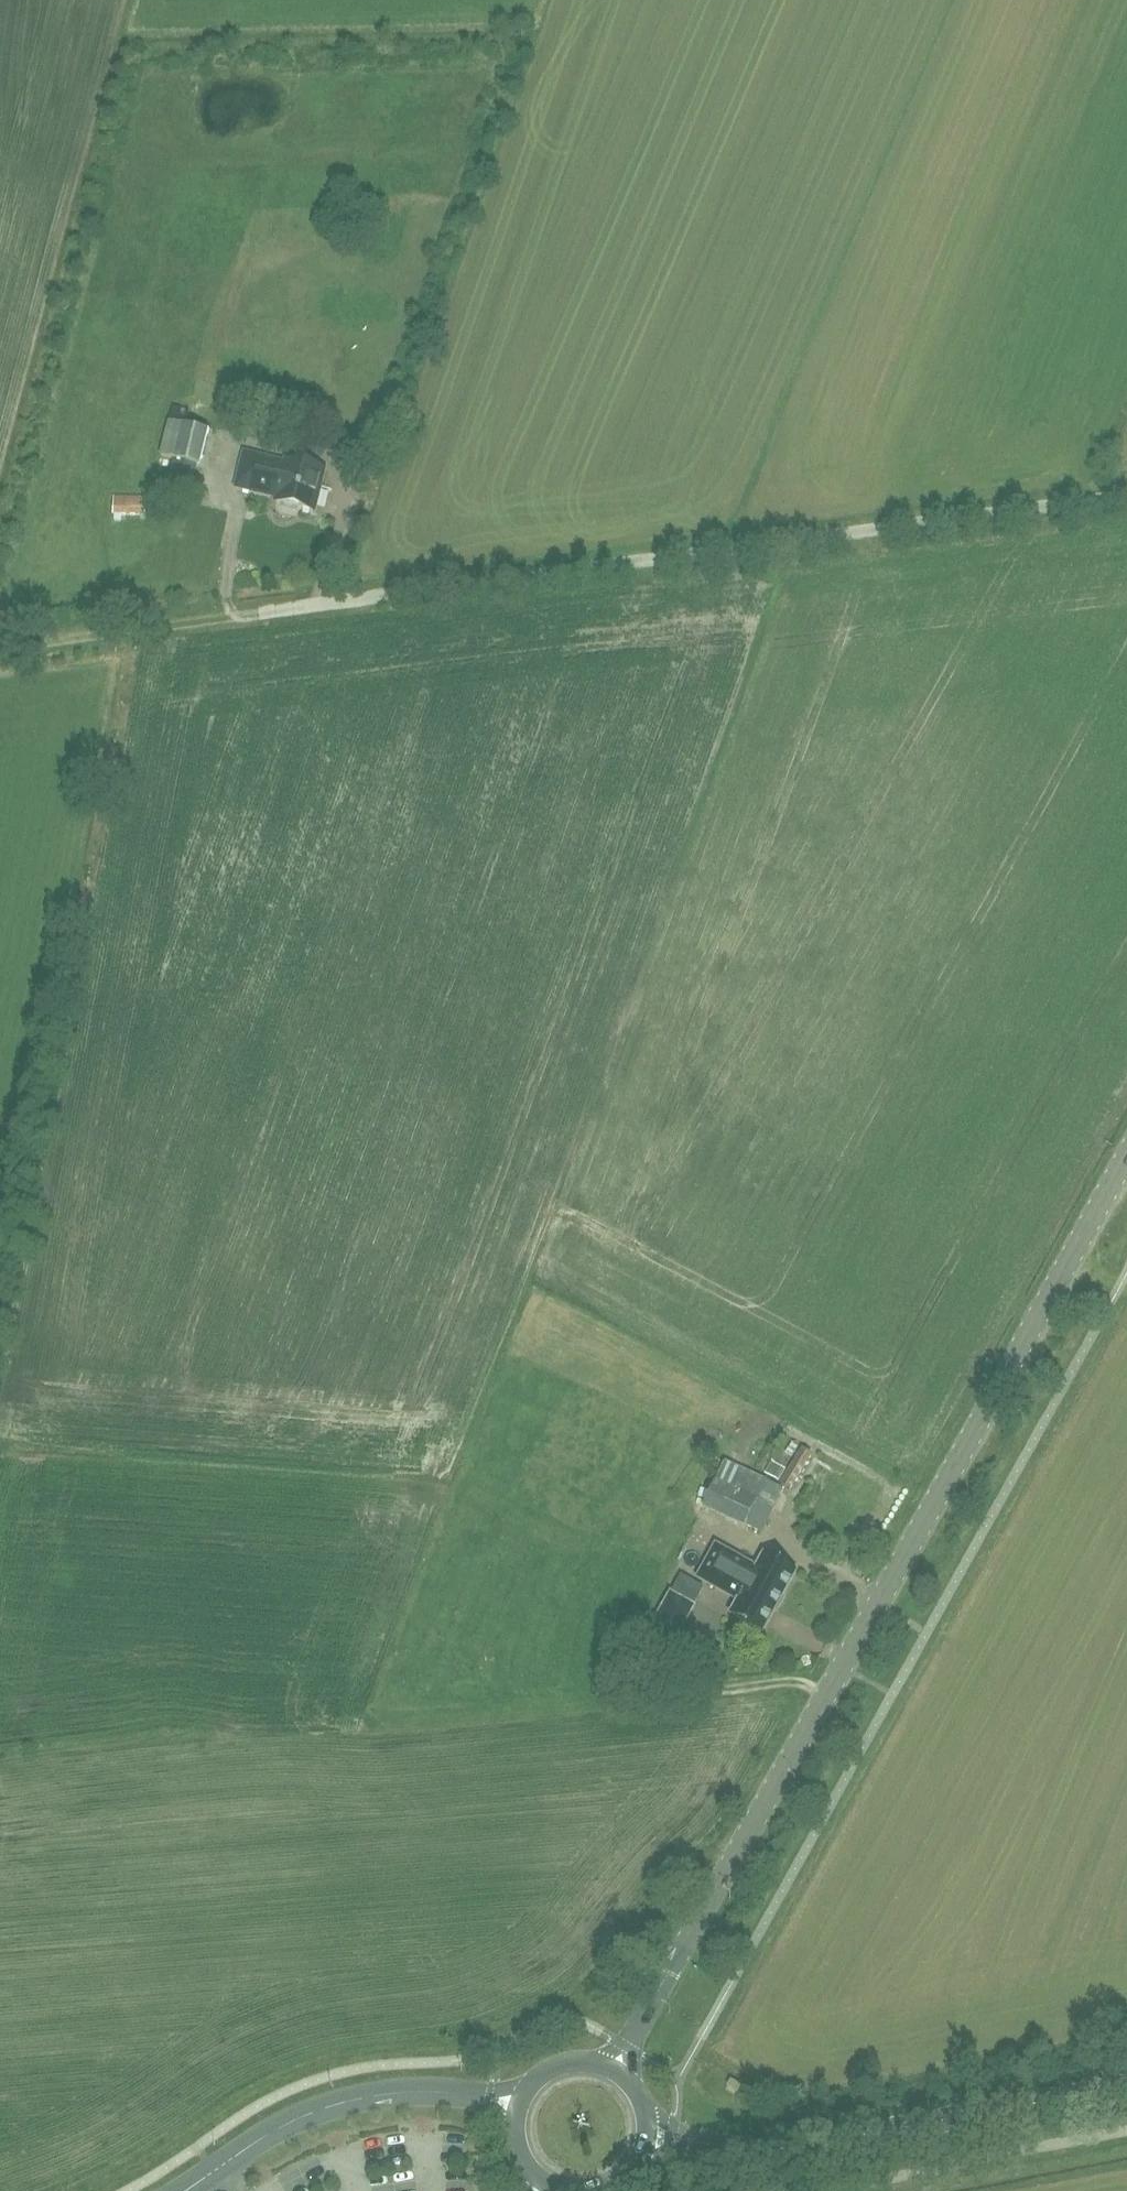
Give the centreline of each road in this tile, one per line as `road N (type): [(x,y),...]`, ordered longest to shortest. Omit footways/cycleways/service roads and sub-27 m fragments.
road 1 (tertiary): [(615,2069),(1126,1155)]
road 2 (secondary): [(652,2139),(781,2152),(1126,2086)]
road 3 (secondary): [(521,2102),(412,2092),(337,2106),(286,2128),(189,2190)]
road 4 (track): [(0,645),(228,616)]

